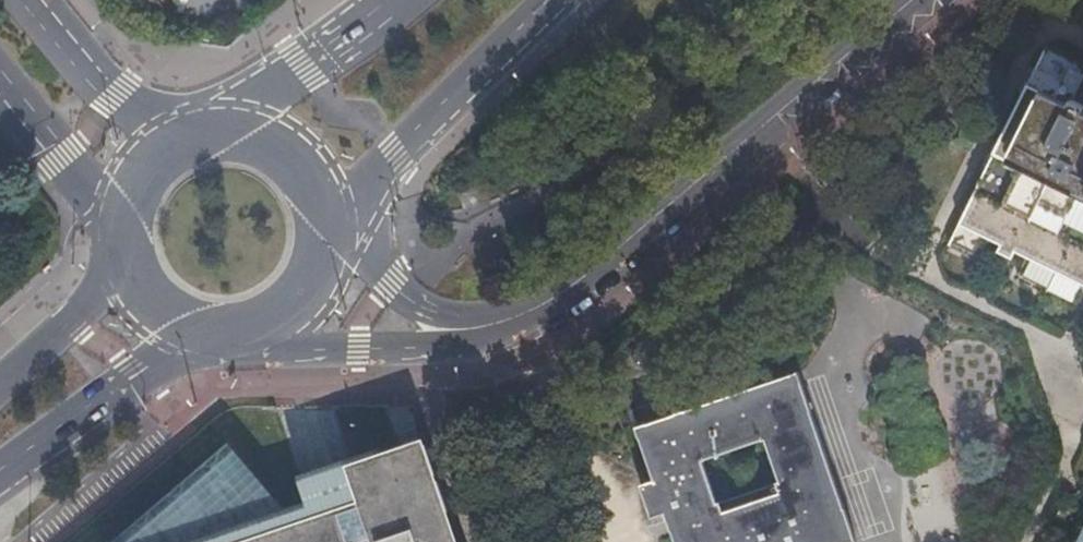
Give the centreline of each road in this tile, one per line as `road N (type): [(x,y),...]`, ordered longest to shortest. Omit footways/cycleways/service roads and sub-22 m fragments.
road 1 (unclassified): [(548,305),(922,0)]
road 2 (secondary): [(326,221),(553,0)]
road 3 (unclassified): [(250,331),(301,345),(441,349),(509,334),(548,305)]
road 4 (unclassified): [(548,305),(462,316),(423,309),(403,299),(326,221)]
road 5 (secondary): [(0,471),(189,328)]
road 6 (secondary): [(402,0),(217,131)]
road 7 (secondary): [(178,142),(118,98),(33,0)]
road 8 (secondary): [(0,77),(122,240)]
road 9 (secondary): [(128,266),(0,389)]
road 10 (secondary): [(326,221),(308,173),(290,154),(268,140),(217,131)]
road 11 (secondary): [(250,331),(309,290),(326,221)]

